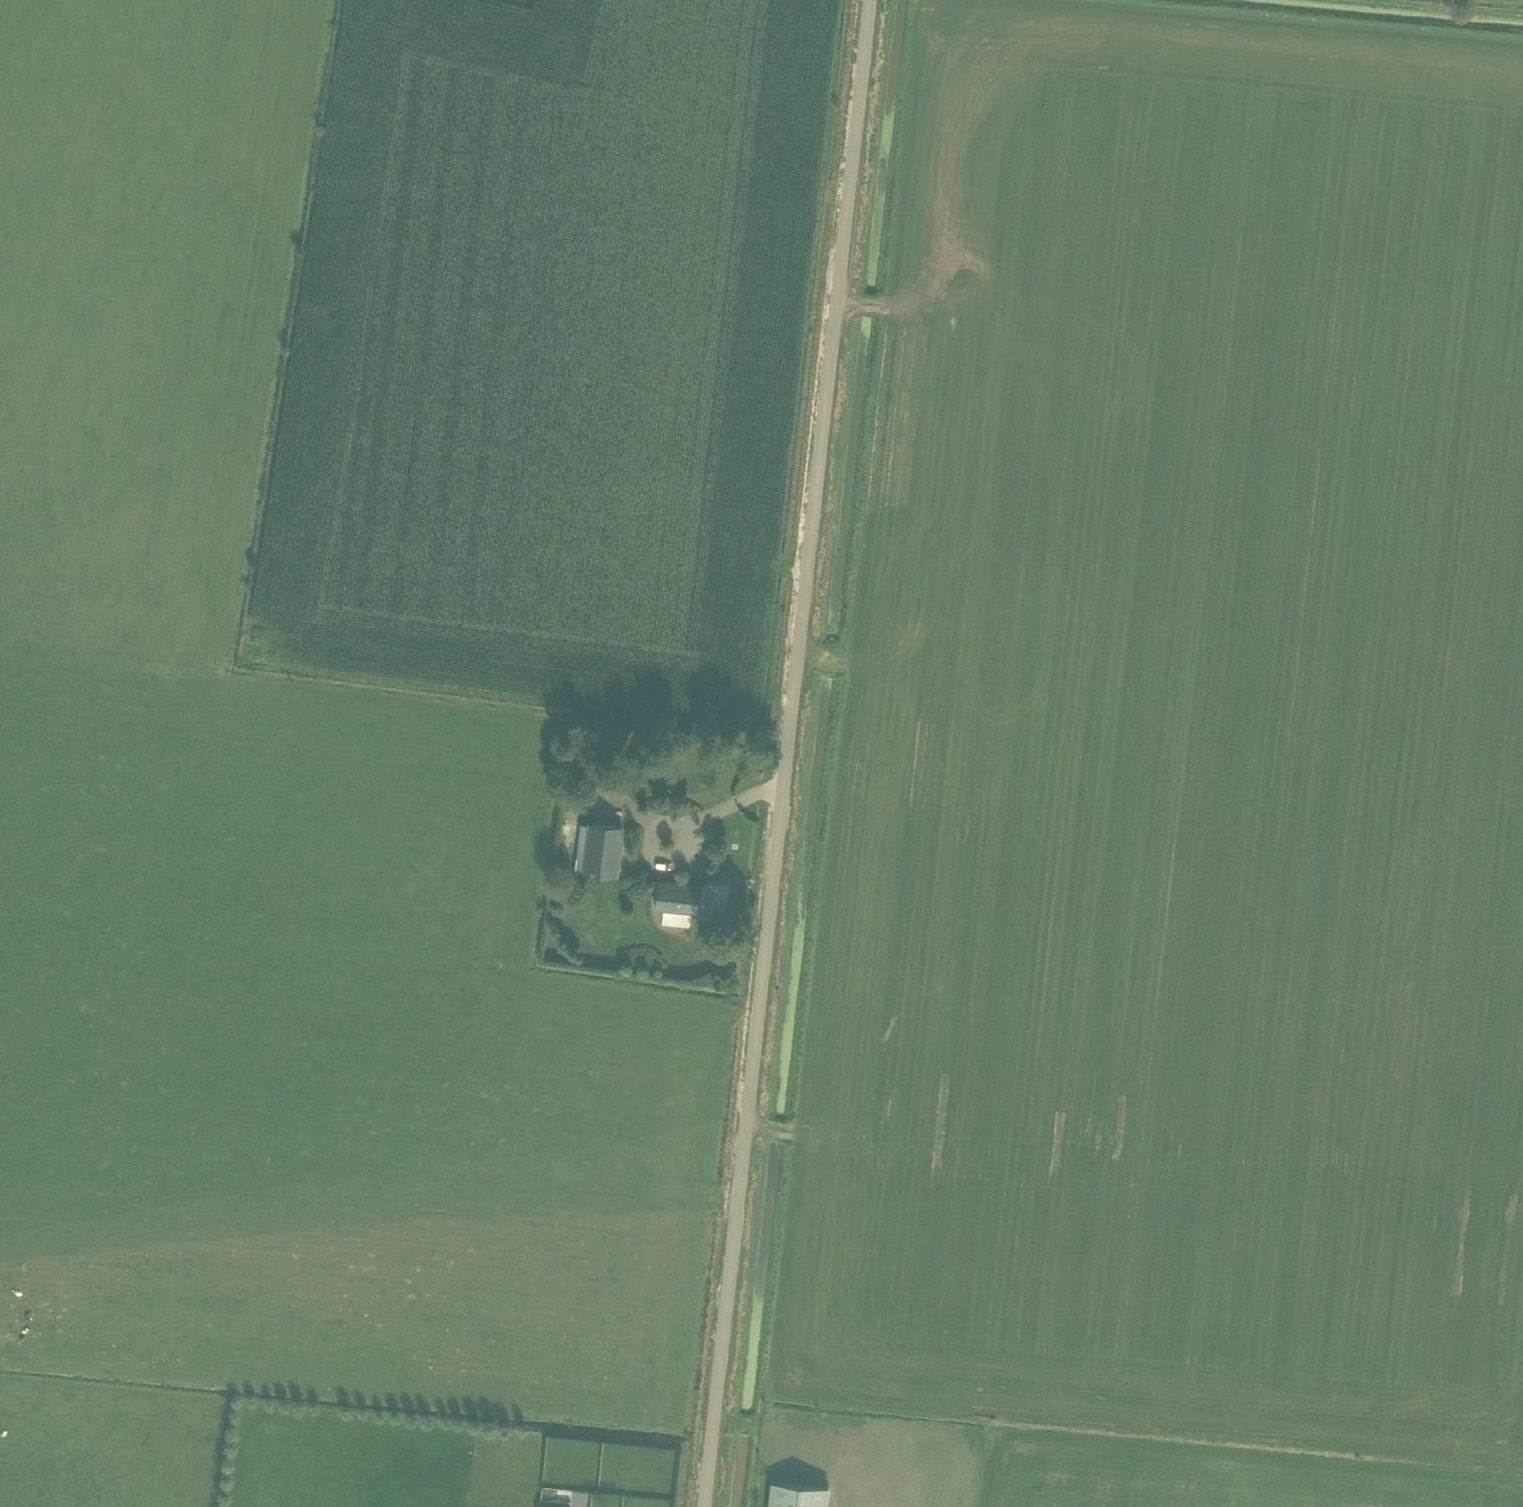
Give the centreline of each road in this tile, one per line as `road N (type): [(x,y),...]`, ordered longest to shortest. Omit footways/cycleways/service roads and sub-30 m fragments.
road 1 (unclassified): [(702,1506),(870,0)]

